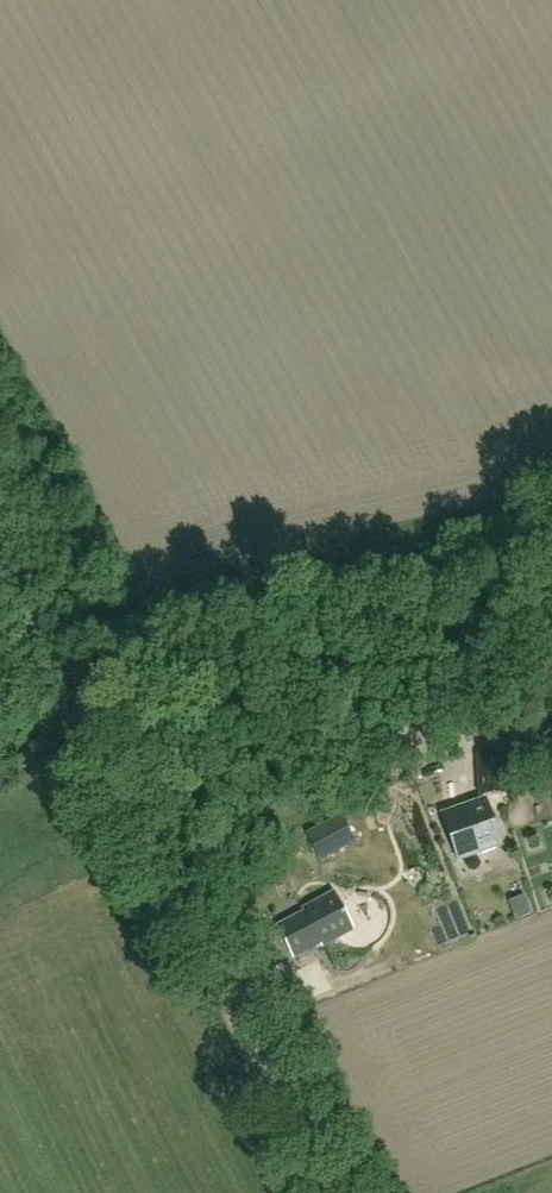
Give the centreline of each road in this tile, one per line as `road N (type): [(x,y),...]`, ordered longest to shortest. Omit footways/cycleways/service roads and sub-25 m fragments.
road 1 (unclassified): [(336,1192),(0,558)]
road 2 (track): [(87,720),(121,708),(551,750)]

